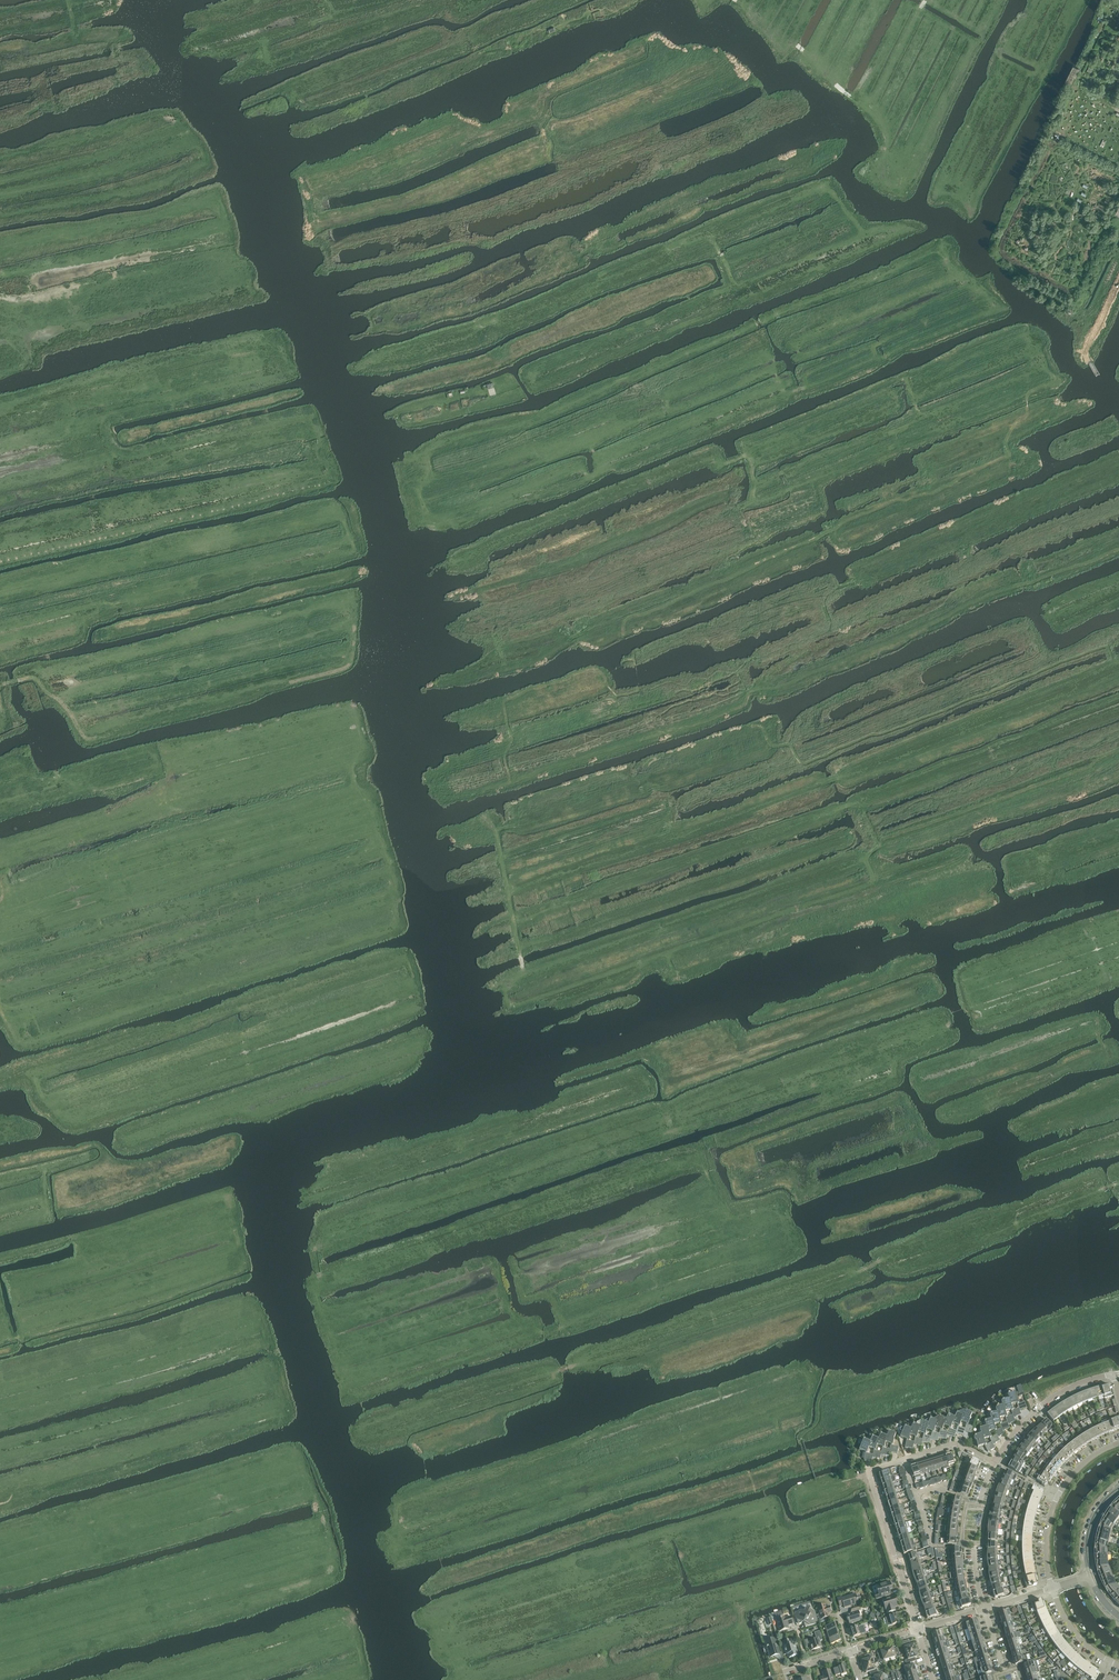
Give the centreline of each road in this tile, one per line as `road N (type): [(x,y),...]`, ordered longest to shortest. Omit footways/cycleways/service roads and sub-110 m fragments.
road 1 (track): [(0,330),(53,345),(225,304),(247,280),(229,230)]
road 2 (residential): [(917,1629),(871,1471),(953,1444),(995,1463)]
road 3 (residential): [(1052,1588),(1046,1541),(1057,1495),(1077,1468),(1118,1442)]
road 4 (residential): [(995,1463),(1039,1407),(1113,1375)]

